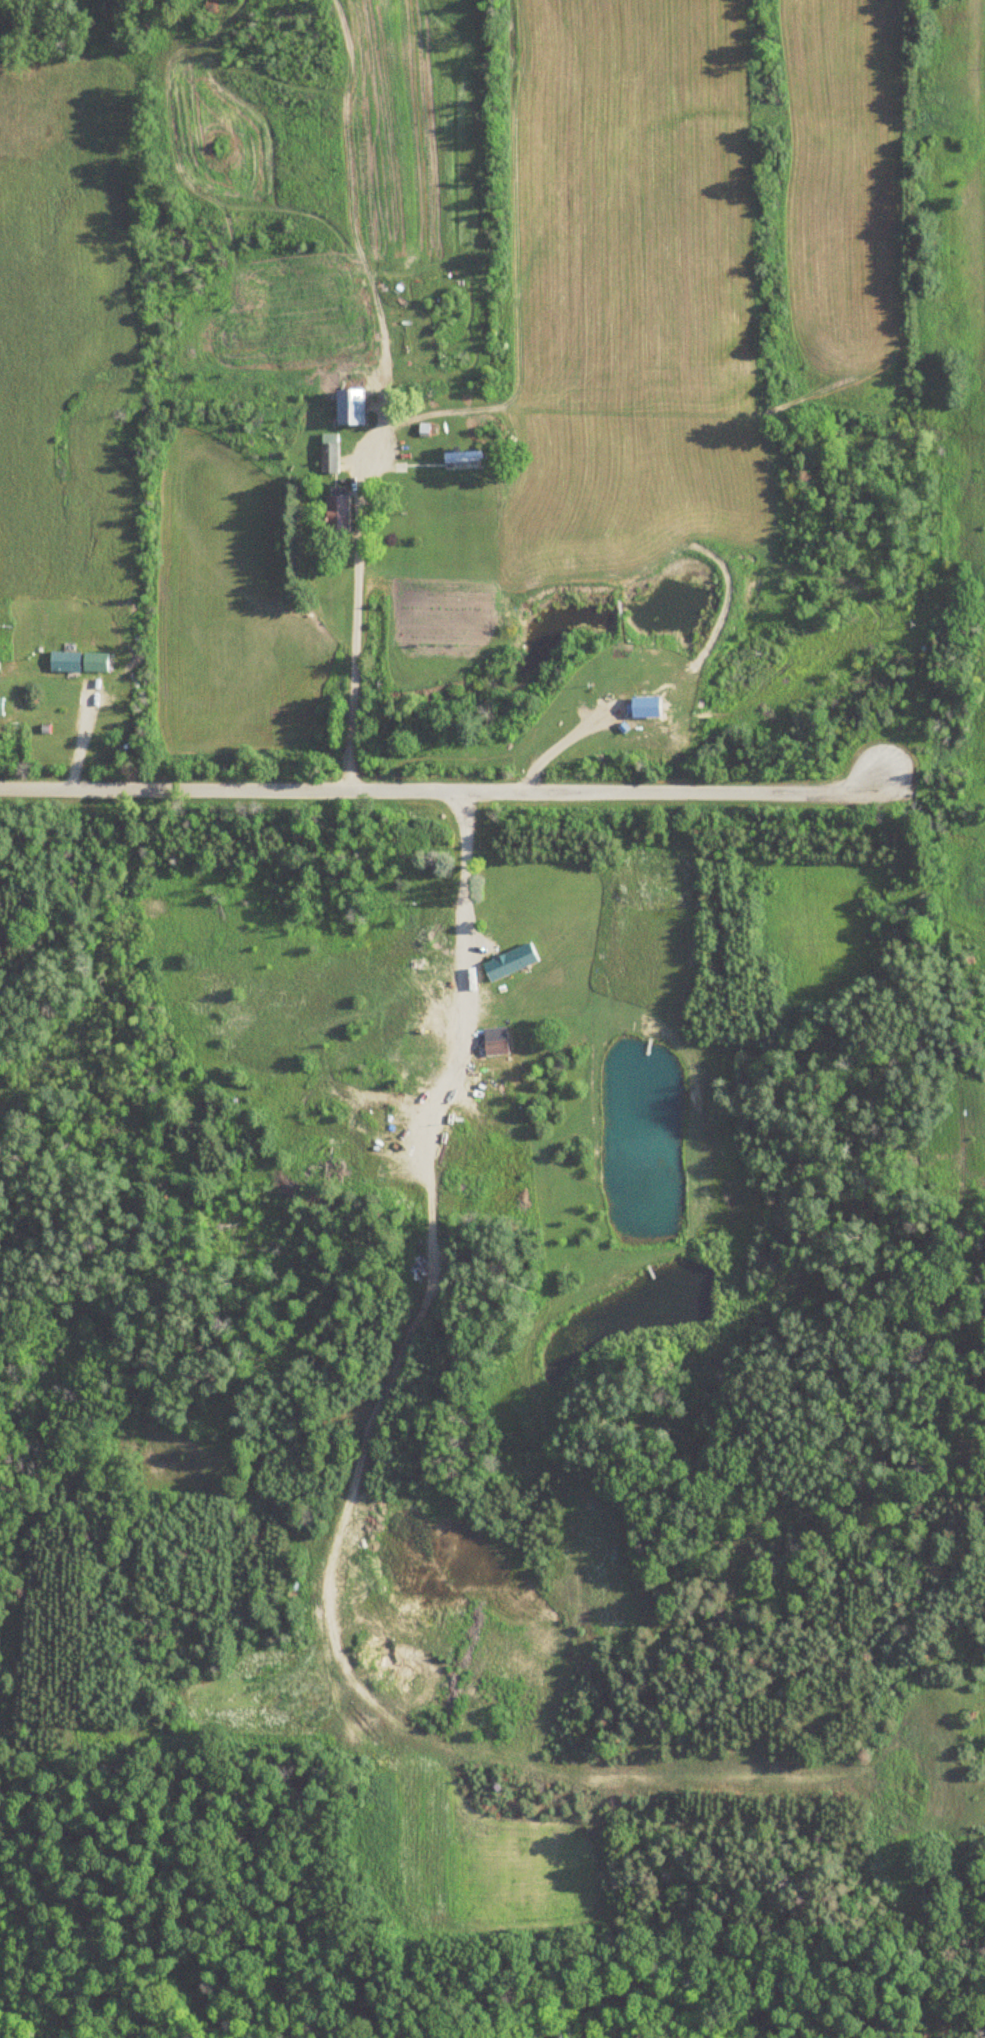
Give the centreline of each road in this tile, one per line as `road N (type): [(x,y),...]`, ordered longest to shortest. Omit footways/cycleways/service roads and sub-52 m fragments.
road 1 (residential): [(0,788),(833,792),(883,775)]

